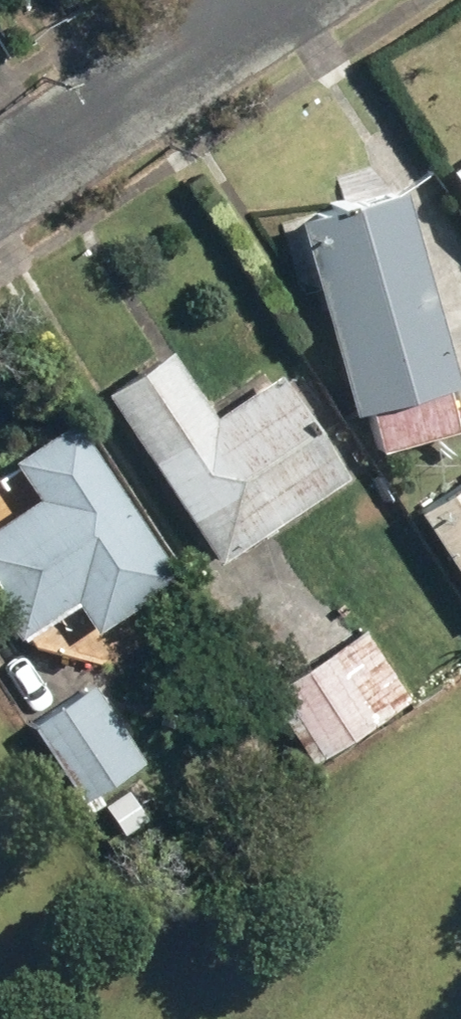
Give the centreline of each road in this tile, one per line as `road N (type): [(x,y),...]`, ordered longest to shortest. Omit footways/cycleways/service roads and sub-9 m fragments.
road 1 (residential): [(0,185),(282,0)]

